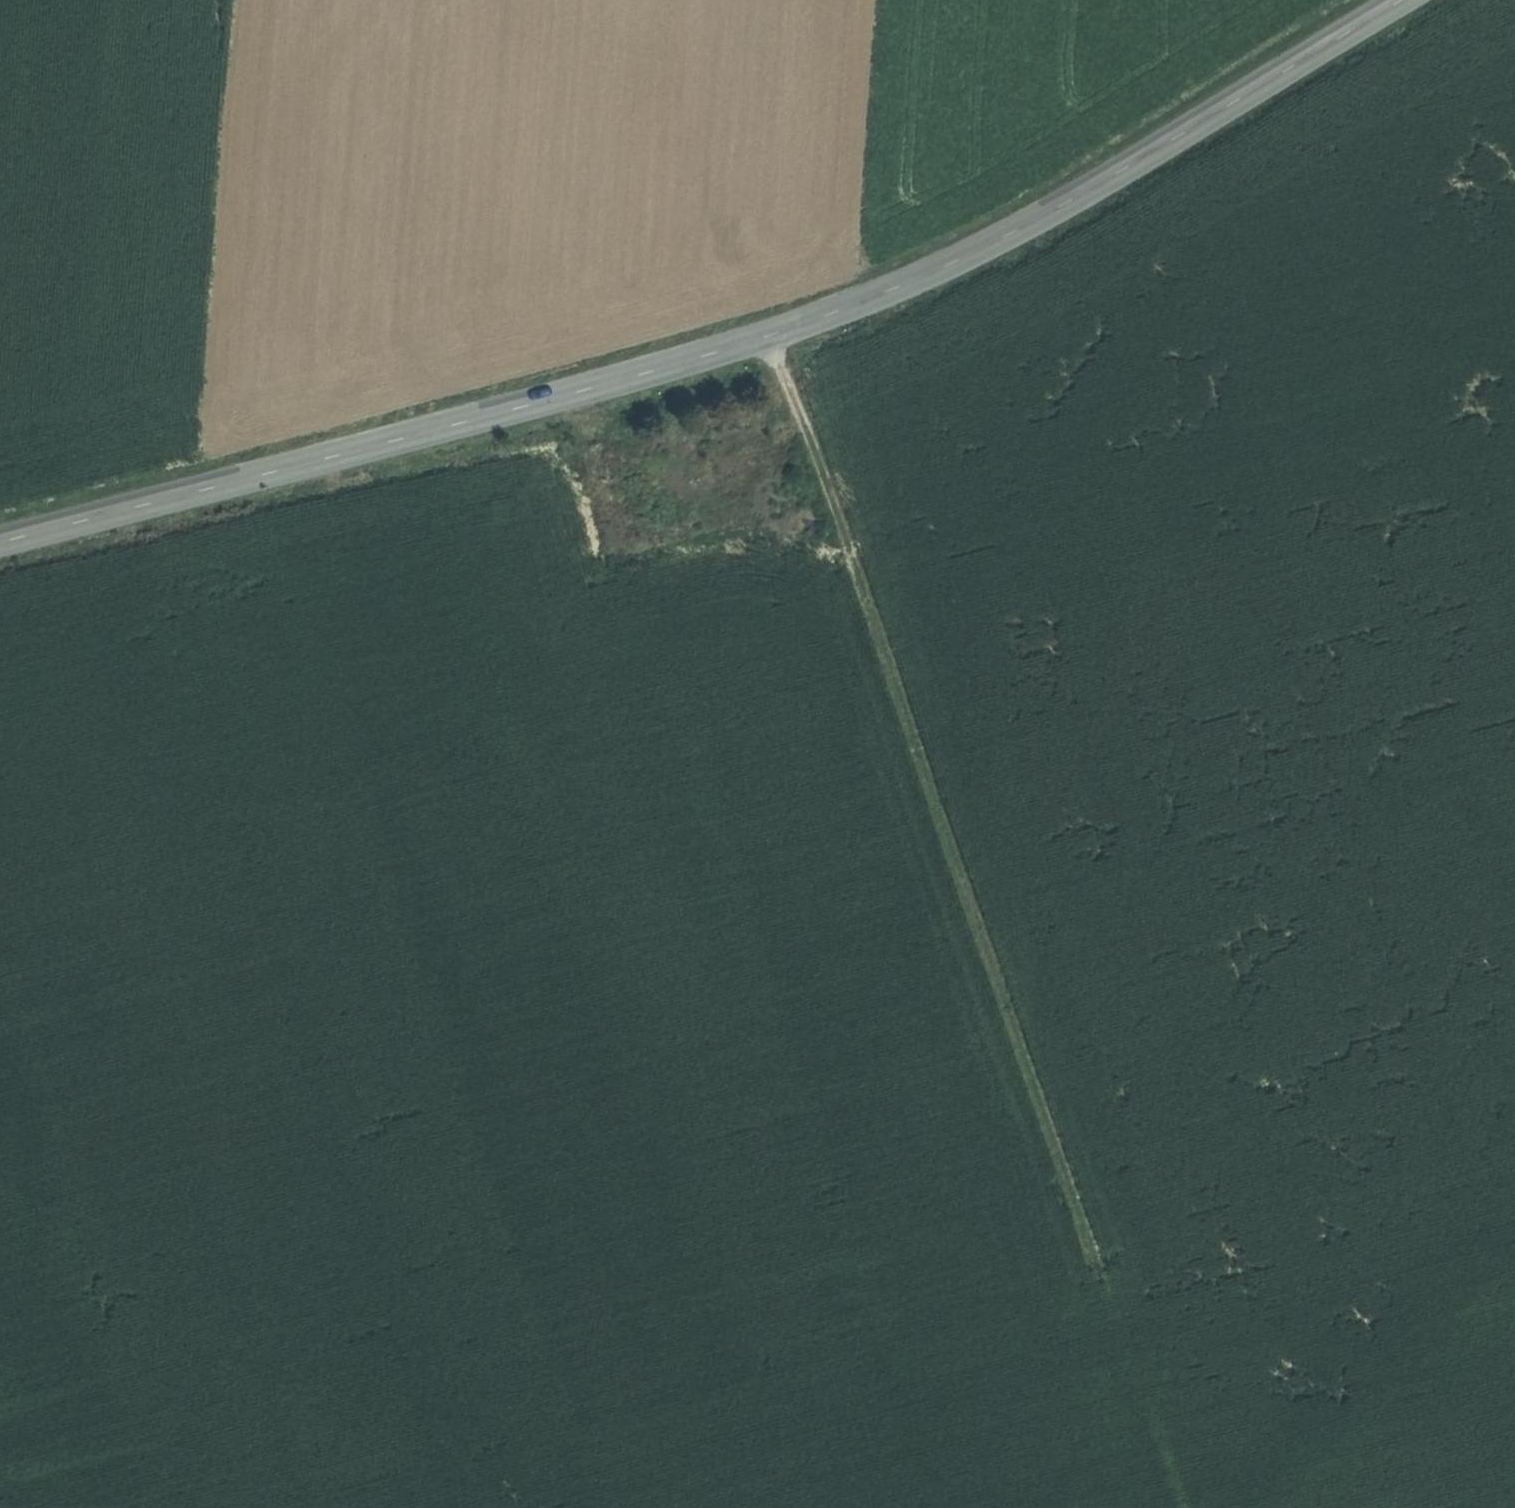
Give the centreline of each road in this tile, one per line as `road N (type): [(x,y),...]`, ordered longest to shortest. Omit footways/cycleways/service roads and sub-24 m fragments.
road 1 (tertiary): [(0,542),(591,388),(891,290),(1083,196),(1404,0)]
road 2 (track): [(1099,1273),(773,334)]

